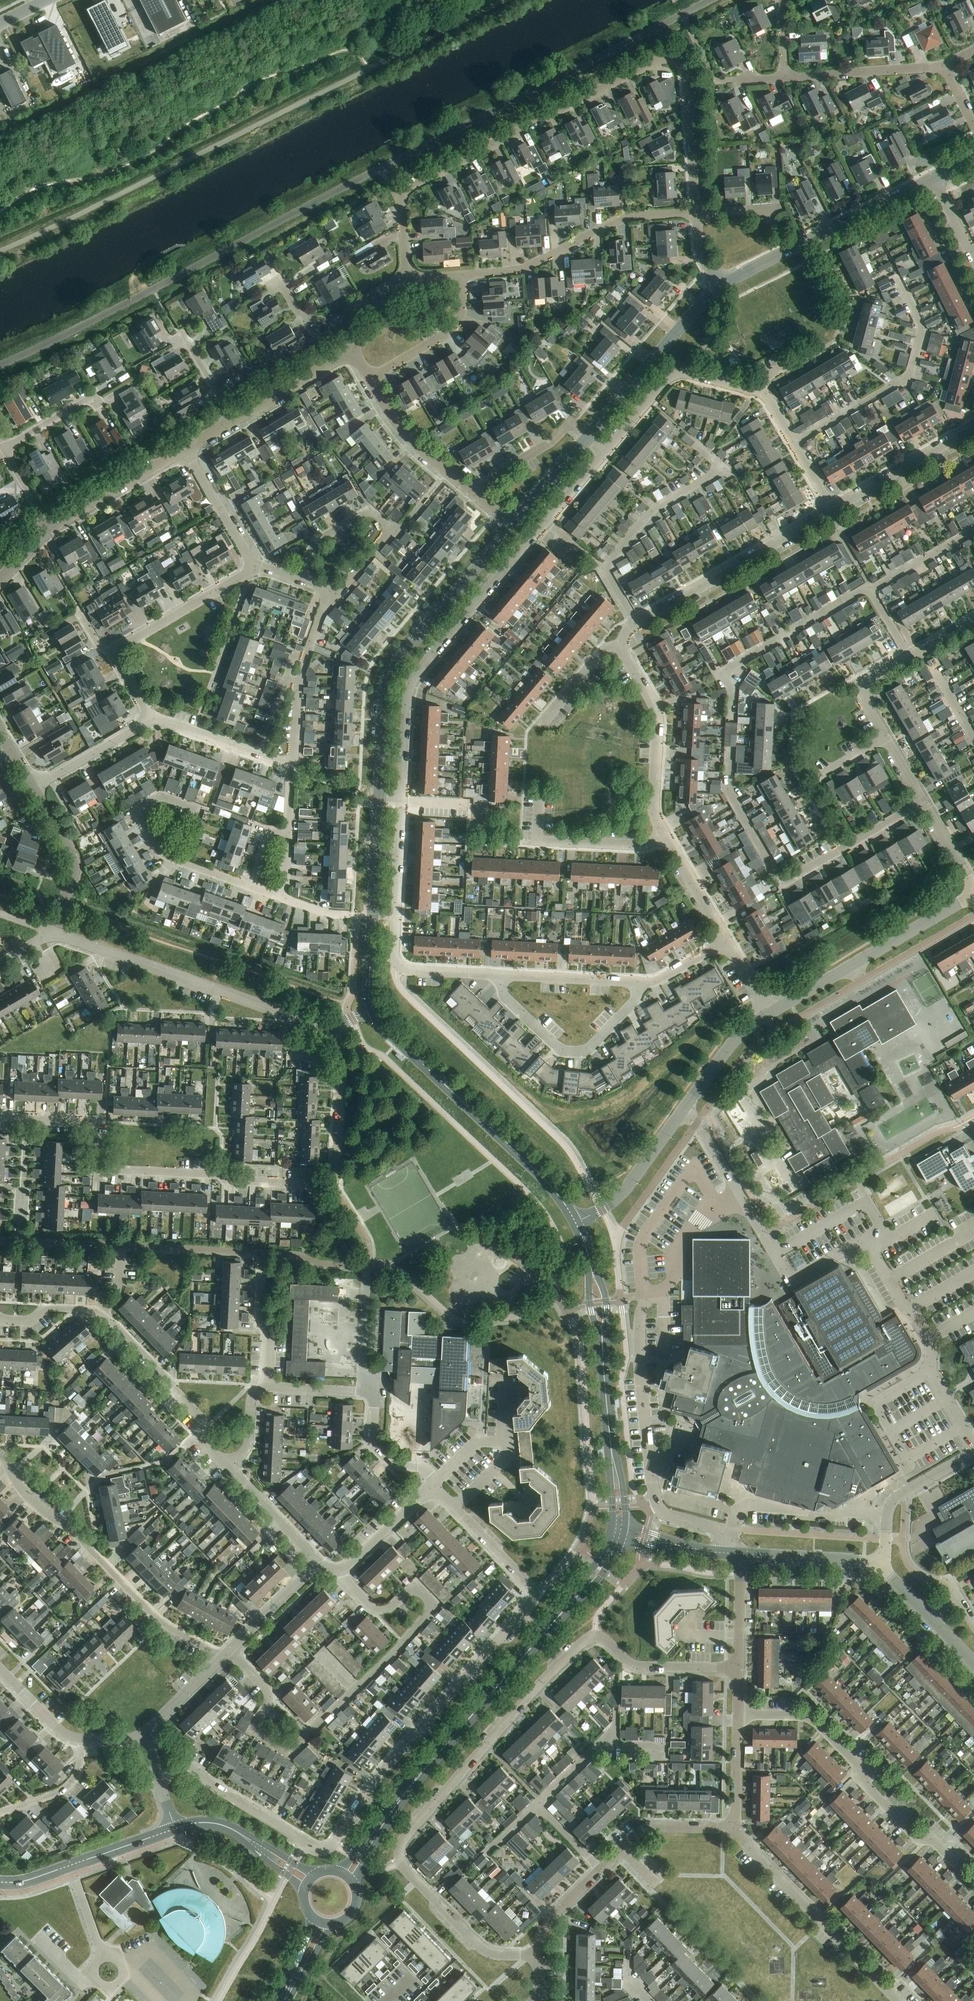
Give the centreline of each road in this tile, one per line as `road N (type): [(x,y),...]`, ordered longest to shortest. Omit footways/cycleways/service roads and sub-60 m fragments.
road 1 (residential): [(455,1508),(527,1582),(533,1601),(395,1757),(333,1845),(312,1848),(194,1771),(158,1780)]
road 2 (residential): [(738,1668),(641,1666),(607,1641),(586,1640),(406,1837),(401,1864),(481,1948),(540,1955)]
road 3 (residential): [(405,273),(401,207),(407,191),(666,58),(681,62),(686,76),(697,213)]
road 4 (residential): [(0,1118),(95,1123),(94,1169),(333,1184),(342,1071),(333,1026)]
road 5 (residential): [(402,801),(411,685),(546,521)]
road 6 (tertiary): [(379,799),(393,668),(512,526)]
road 7 (residential): [(924,801),(782,885),(729,792),(730,749)]
road 8 (residential): [(738,1716),(815,1722),(913,1836),(939,1847),(973,1884)]
road 9 (residential): [(220,1659),(152,1613),(74,1532),(30,1501),(0,1456)]
road 10 (tertiary): [(577,1224),(544,1179),(373,1011)]
road 11 (residential): [(333,1026),(53,933)]
road 12 (residential): [(501,975),(410,970),(395,959),(402,801)]
road 13 (residential): [(461,275),(522,269),(625,218),(697,213)]
road 14 (residential): [(637,623),(608,575),(610,560),(651,512),(718,469),(695,445)]
road 15 (residential): [(356,1689),(435,1606),(414,1585),(389,1608),(373,1607),(341,1569)]
road 16 (tertiary): [(568,1605),(410,1786)]
road 17 (tertiary): [(720,286),(934,178)]
road 18 (residential): [(600,1870),(537,1804),(604,1746),(644,1746),(659,1758)]
road 19 (residential): [(897,2000),(733,1828)]
road 20 (residential): [(794,443),(911,371),(921,325),(897,278)]
road 21 (residential): [(768,1013),(973,894)]
road 22 (residential): [(230,1650),(269,1693),(253,1730),(292,1753),(356,1689)]
road 23 (residential): [(436,1481),(419,1467),(391,1461),(372,1440),(372,1401),(362,1391),(267,1387)]
road 24 (residential): [(832,509),(637,623)]
road 25 (residential): [(251,887),(163,856),(135,811),(159,796),(201,814)]
road 26 (residential): [(870,590),(720,674),(732,692),(732,717)]
road 27 (tertiary): [(373,1011),(379,799)]
road 28 (residential): [(501,975),(505,997),(564,1051),(596,1043),(633,1003),(638,982)]
road 29 (tertiary): [(588,437),(720,286)]
road 30 (residential): [(102,1315),(202,1420),(211,1451),(227,1467)]
road 31 (residential): [(623,647),(657,711),(655,816),(664,835)]
road 32 (residential): [(606,452),(676,374),(762,395)]
road 33 (residential): [(664,835),(641,845),(539,840),(540,803)]
road 34 (residential): [(973,427),(832,509)]
road 35 (residential): [(119,655),(254,564)]
road 36 (residential): [(973,1452),(891,1504),(877,1568)]
road 37 (residential): [(33,787),(75,862),(53,933)]
road 38 (residential): [(48,529),(186,449)]
road 39 (residential): [(786,78),(944,66)]
road 40 (residential): [(475,495),(414,442),(370,379)]
road 41 (residential): [(577,1224),(621,1194),(682,1111)]
road 42 (residential): [(370,379),(452,330),(463,306),(461,275)]
road 43 (residential): [(356,353),(228,423)]
road 44 (residential): [(588,437),(570,422),(475,495)]
road 45 (residential): [(638,982),(501,975)]
road 46 (tertiary): [(741,1554),(877,1568)]
road 47 (residential): [(151,720),(33,787)]
road 48 (residential): [(254,564),(186,449)]
road 49 (residential): [(390,529),(369,509),(314,544),(299,580)]
road 50 (residential): [(227,1467),(306,1549),(311,1566)]
road 51 (residential): [(682,1111),(736,1039),(768,1013)]
road 52 (residential): [(267,1387),(261,1263)]
road 53 (residential): [(341,1569),(432,1485)]
road 54 (residential): [(664,835),(727,941)]
road 55 (residential): [(81,1739),(70,1785),(0,1814)]

